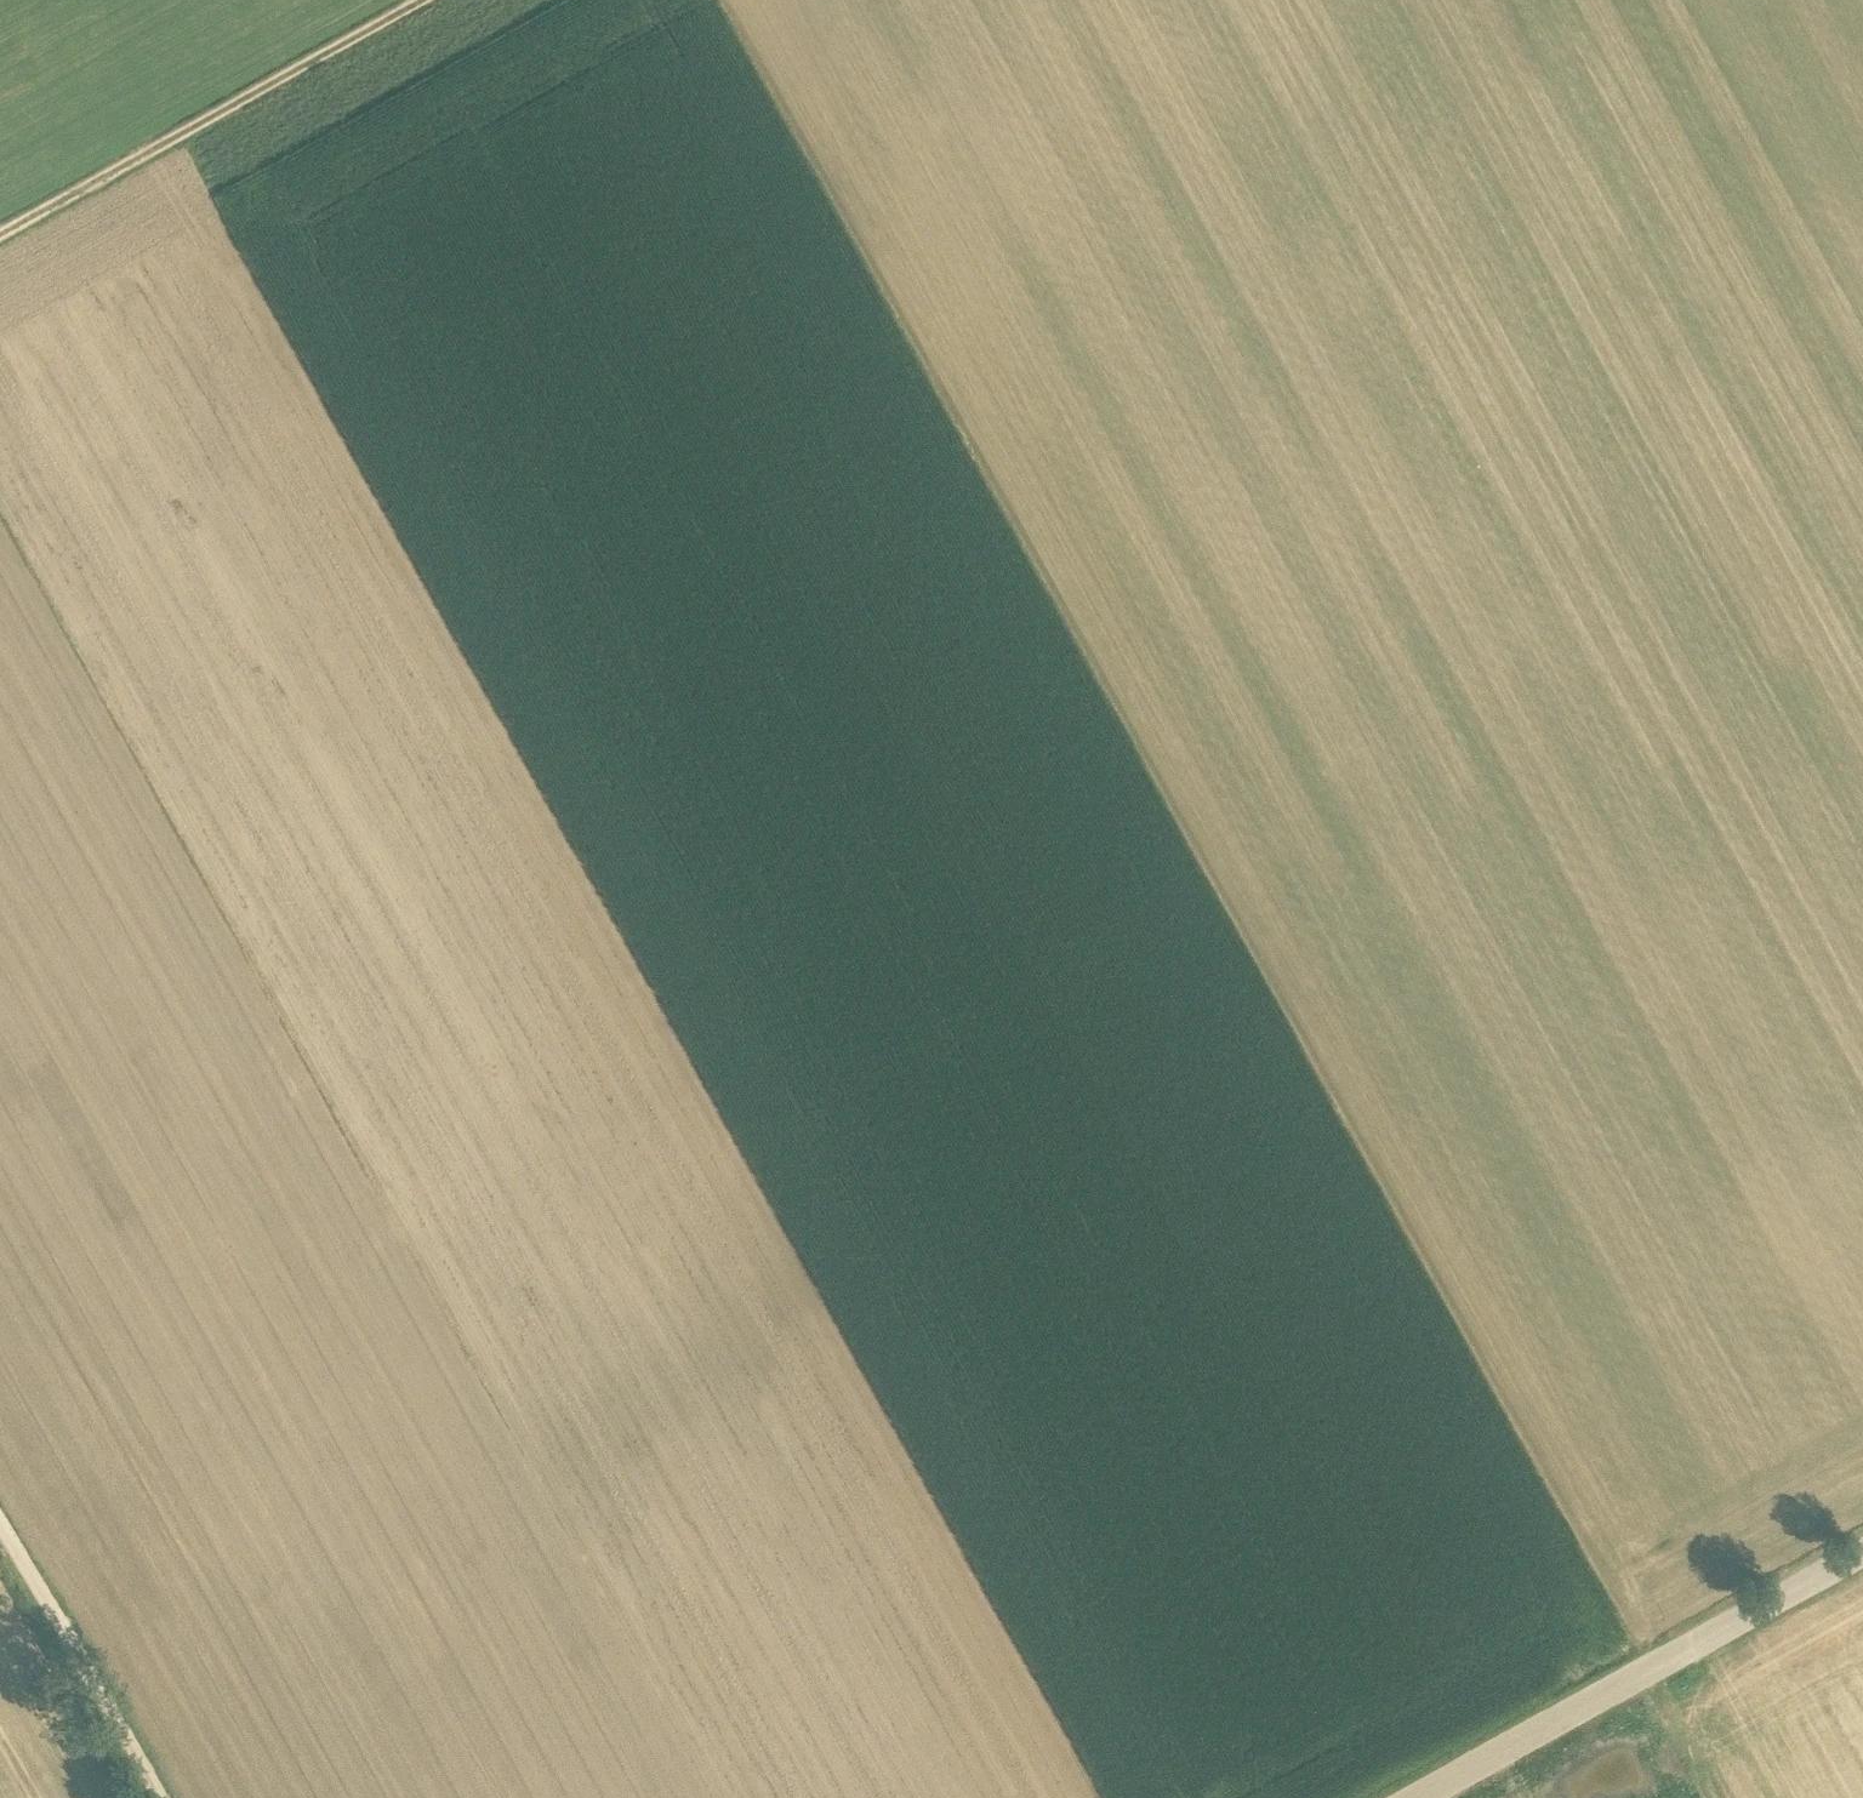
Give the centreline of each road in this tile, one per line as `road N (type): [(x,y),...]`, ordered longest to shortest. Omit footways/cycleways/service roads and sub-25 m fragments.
road 1 (unclassified): [(1862,1549),(1414,1797)]
road 2 (track): [(0,233),(423,0)]
road 3 (track): [(158,1797),(0,1523)]

